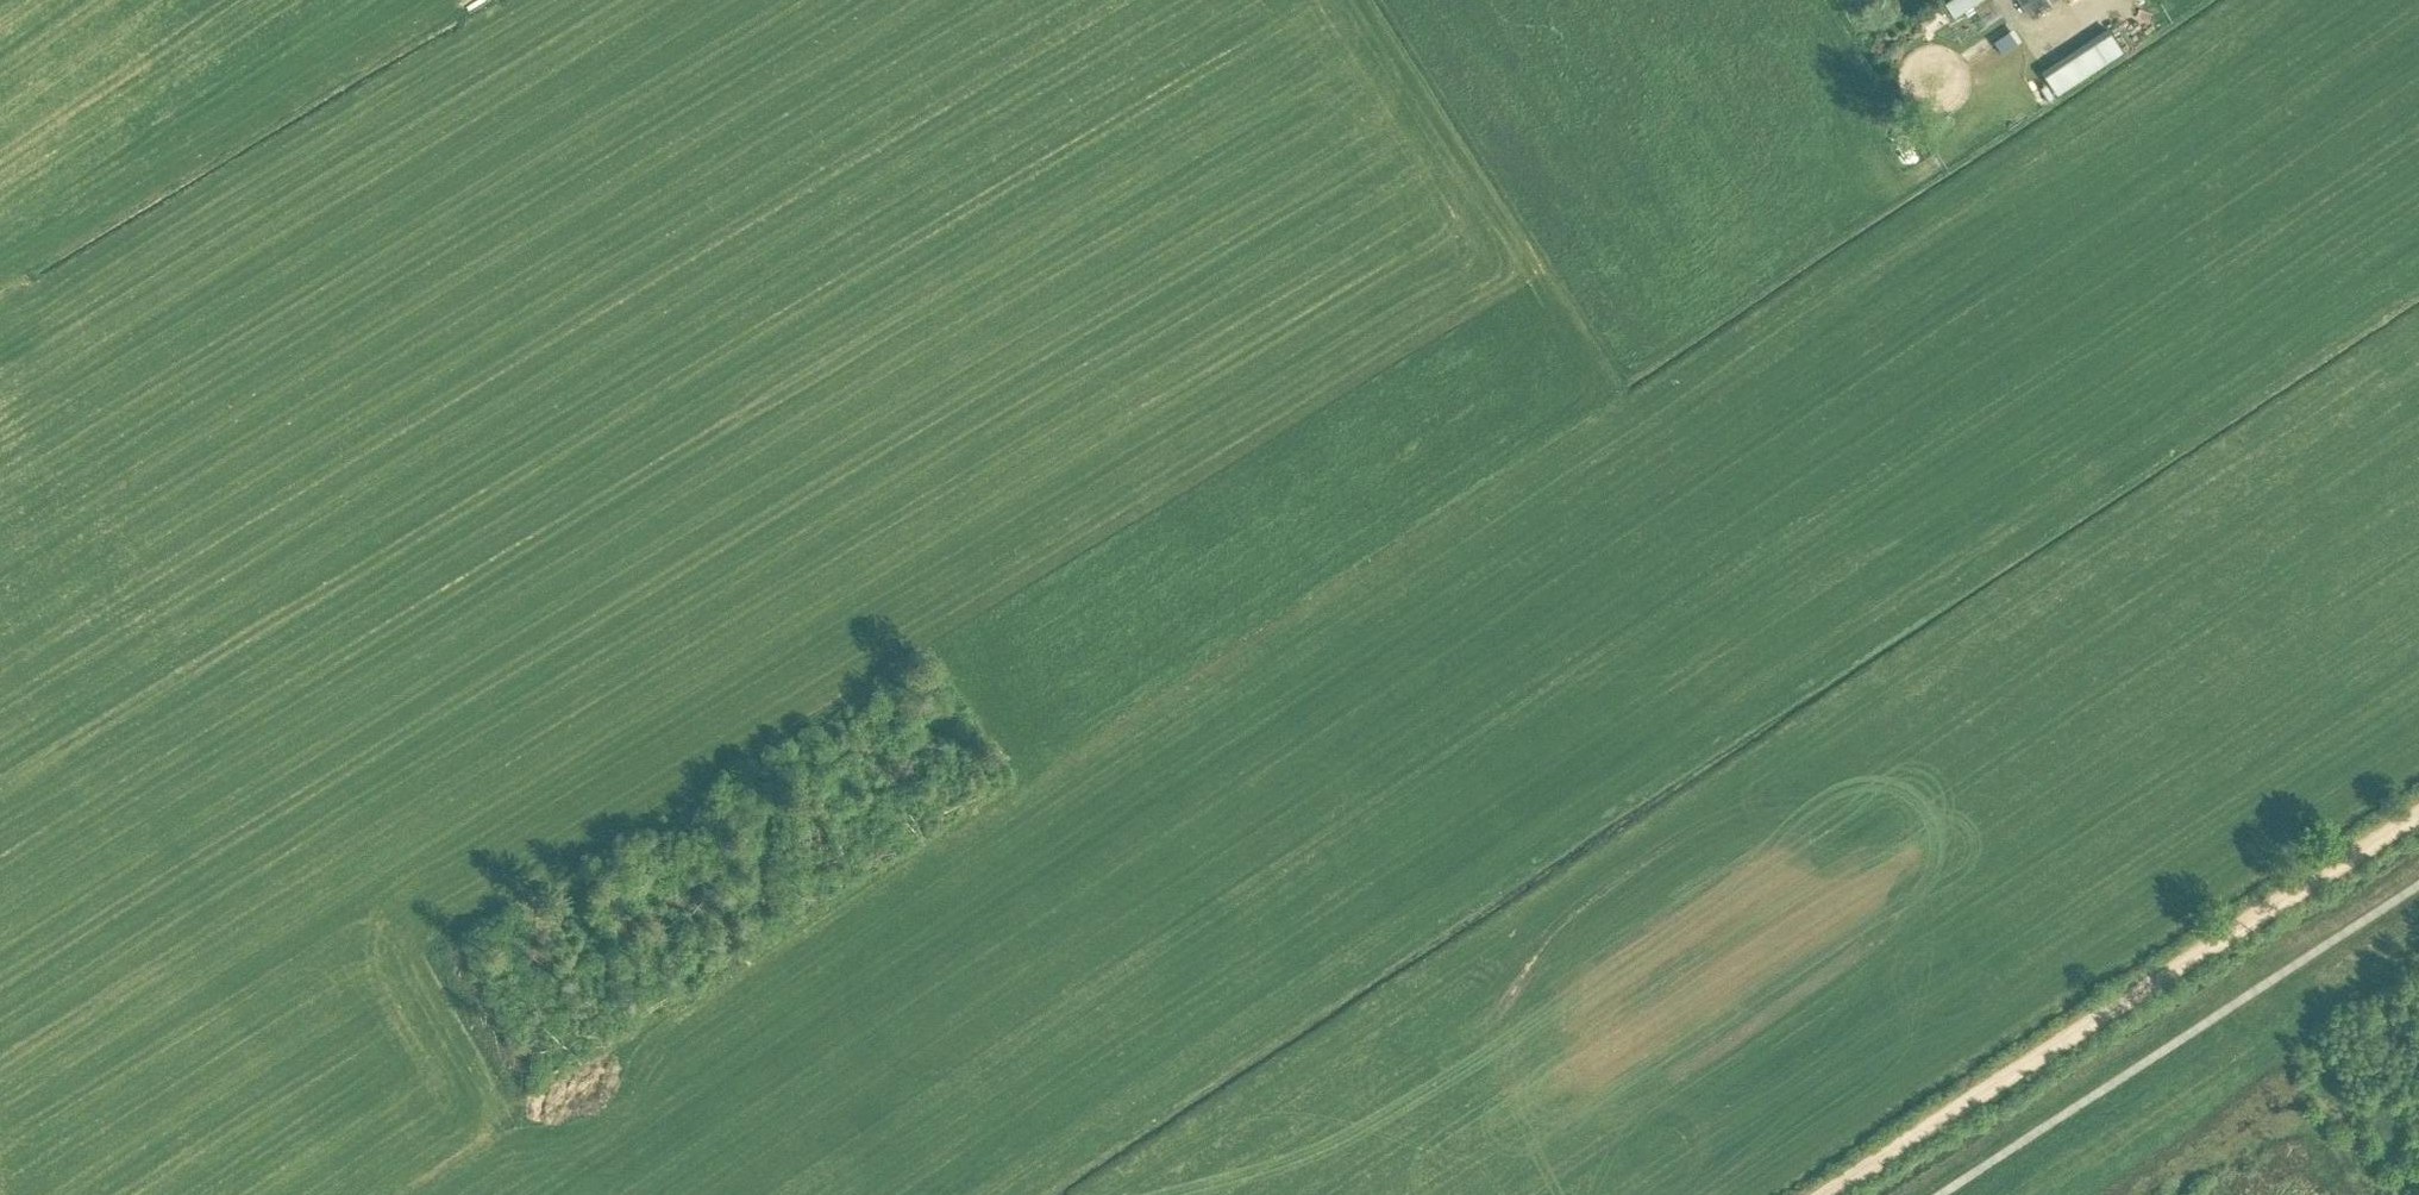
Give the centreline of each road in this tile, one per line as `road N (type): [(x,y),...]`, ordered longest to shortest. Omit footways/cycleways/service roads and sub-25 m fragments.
road 1 (track): [(2418,814),(1828,1194)]

